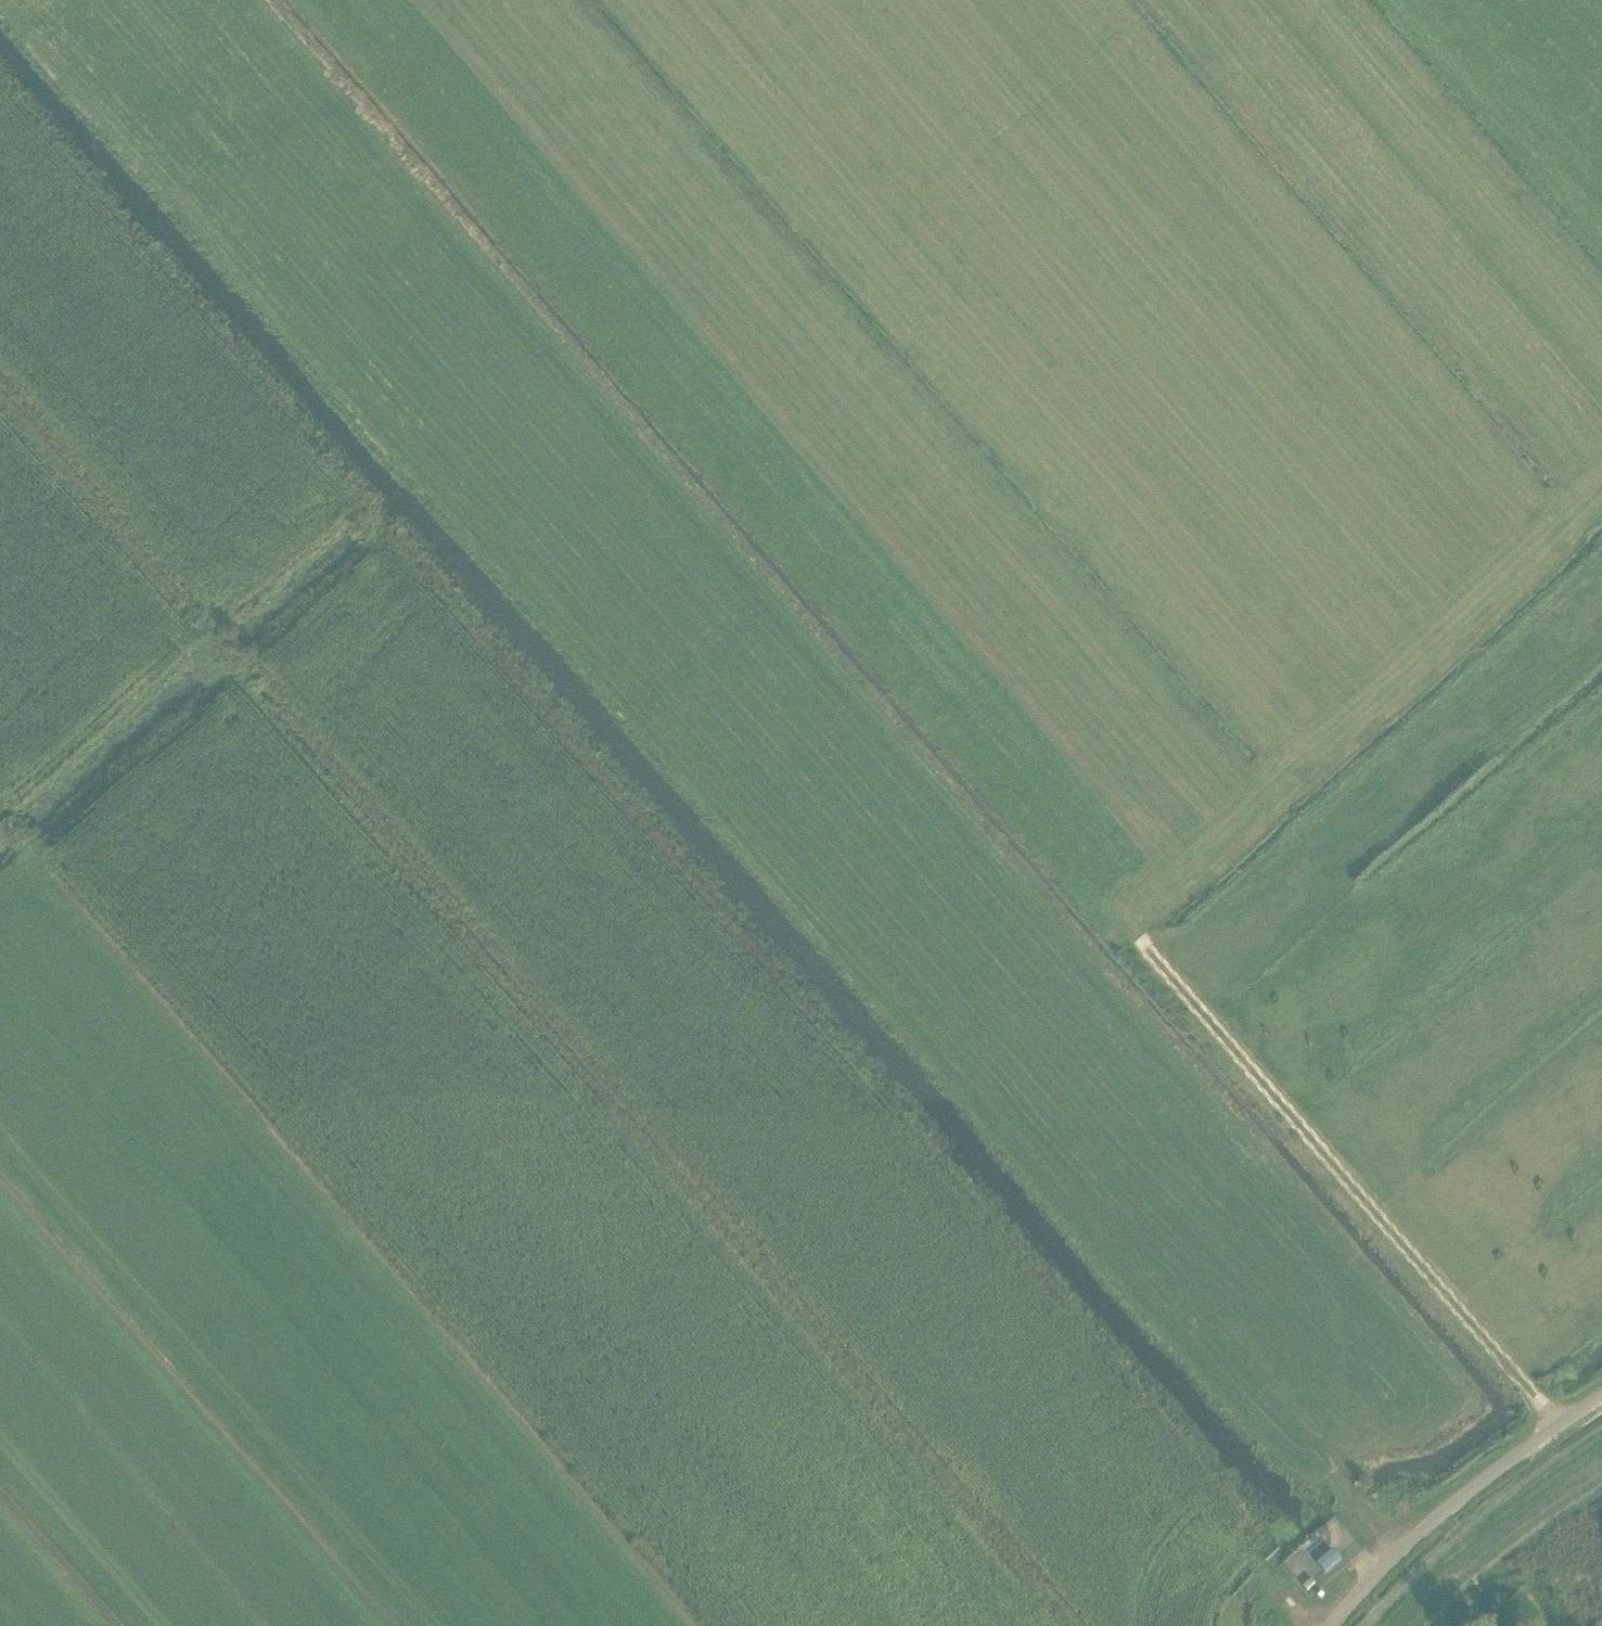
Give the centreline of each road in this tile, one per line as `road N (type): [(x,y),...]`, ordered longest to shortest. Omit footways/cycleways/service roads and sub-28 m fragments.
road 1 (unclassified): [(1326,1625),(1412,1537),(1601,1395)]

